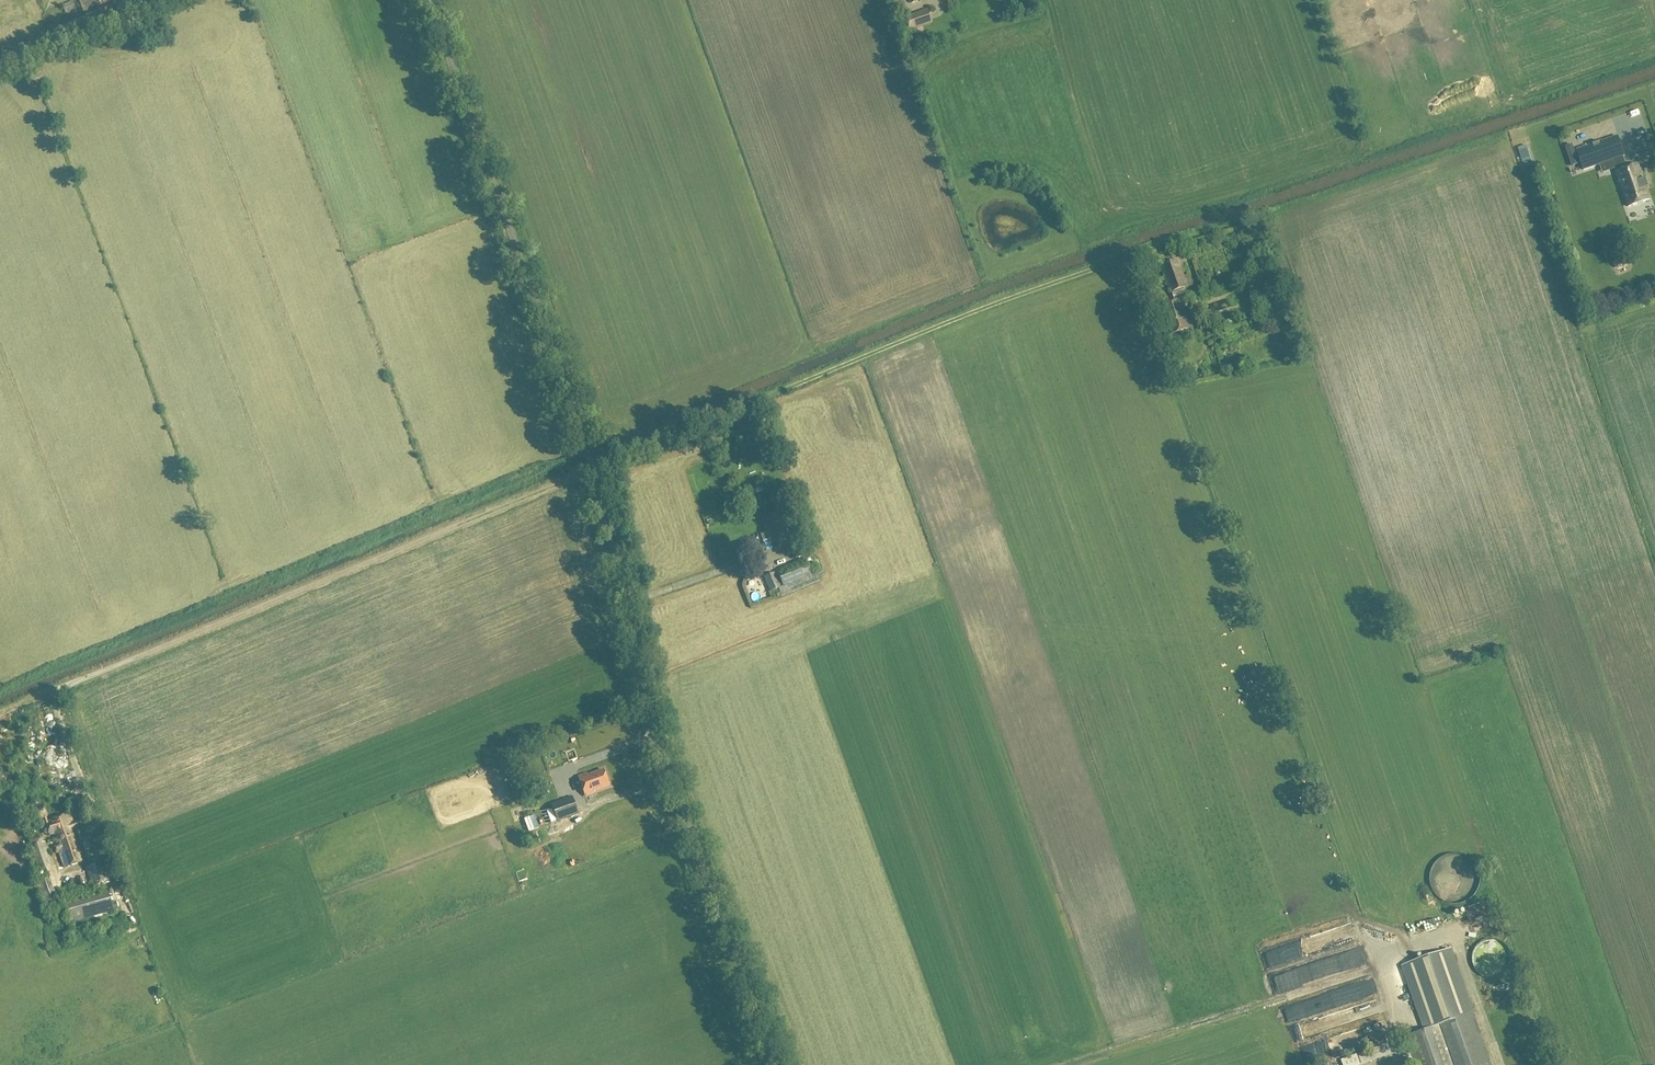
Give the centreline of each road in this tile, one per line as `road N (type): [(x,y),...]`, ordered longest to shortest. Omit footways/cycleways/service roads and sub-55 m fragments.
road 1 (unclassified): [(80,786),(58,715),(64,683),(593,468)]
road 2 (unclassified): [(774,1064),(642,688),(593,468)]
road 3 (unclassified): [(593,468),(427,0)]
road 4 (unclassified): [(0,69),(167,0)]

